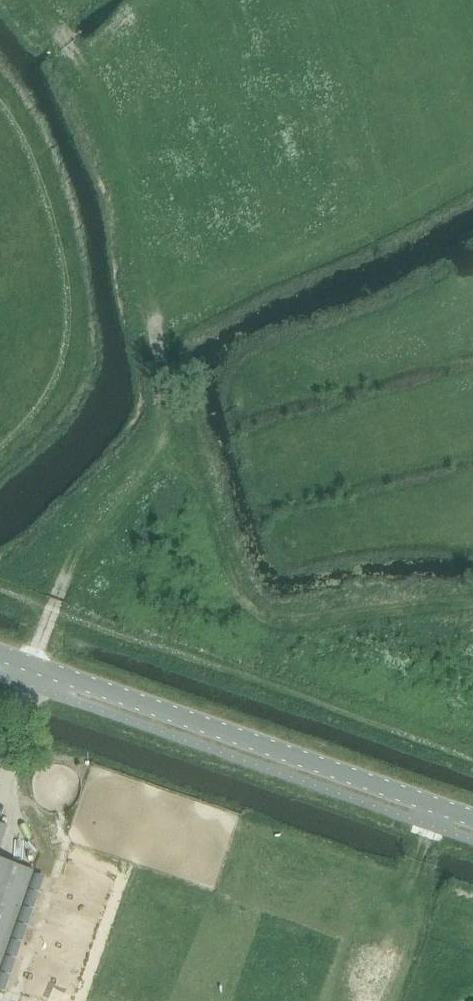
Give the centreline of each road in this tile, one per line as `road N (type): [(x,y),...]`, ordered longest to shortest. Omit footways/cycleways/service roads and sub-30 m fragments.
road 1 (track): [(30,0),(72,51),(139,199),(163,419),(187,460),(240,600),(270,616),(472,608)]
road 2 (tertiary): [(472,818),(0,654)]
road 3 (track): [(0,446),(42,406),(70,345),(69,304),(37,177),(0,112)]
road 4 (track): [(163,419),(141,467),(55,596)]

